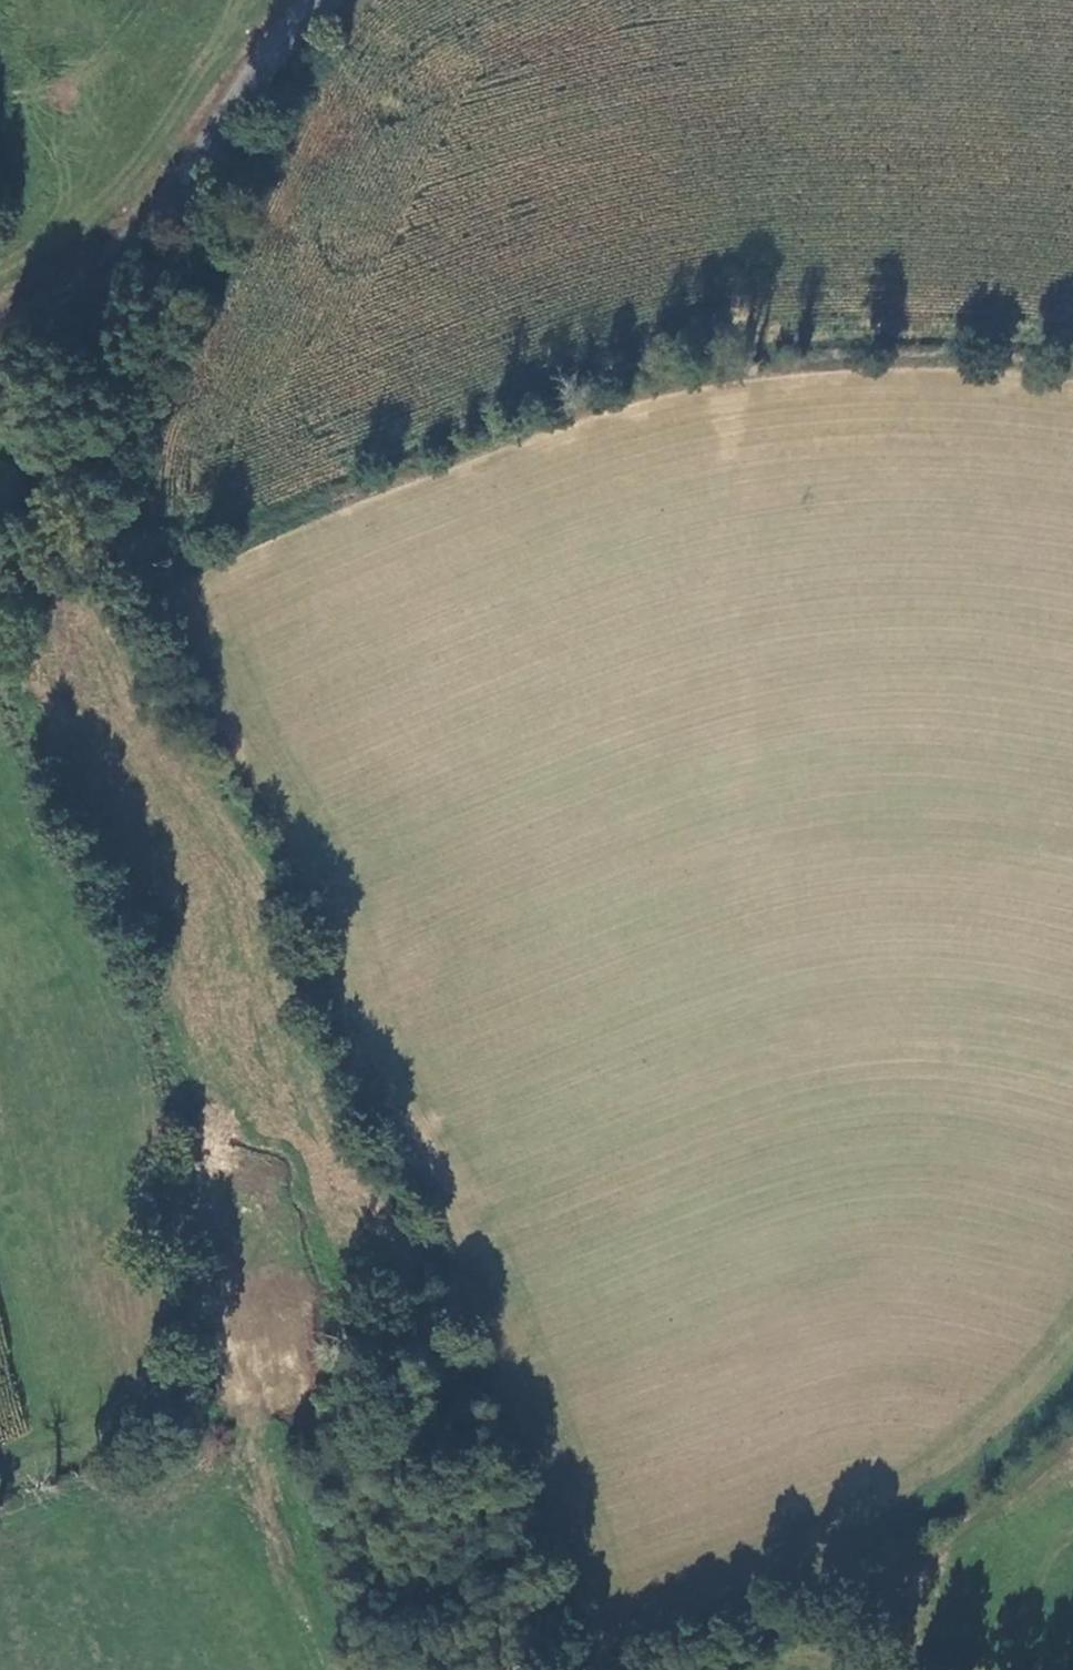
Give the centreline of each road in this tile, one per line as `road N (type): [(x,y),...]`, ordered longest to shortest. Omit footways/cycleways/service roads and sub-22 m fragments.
road 1 (tertiary): [(324,0),(122,252),(36,315),(0,330)]

